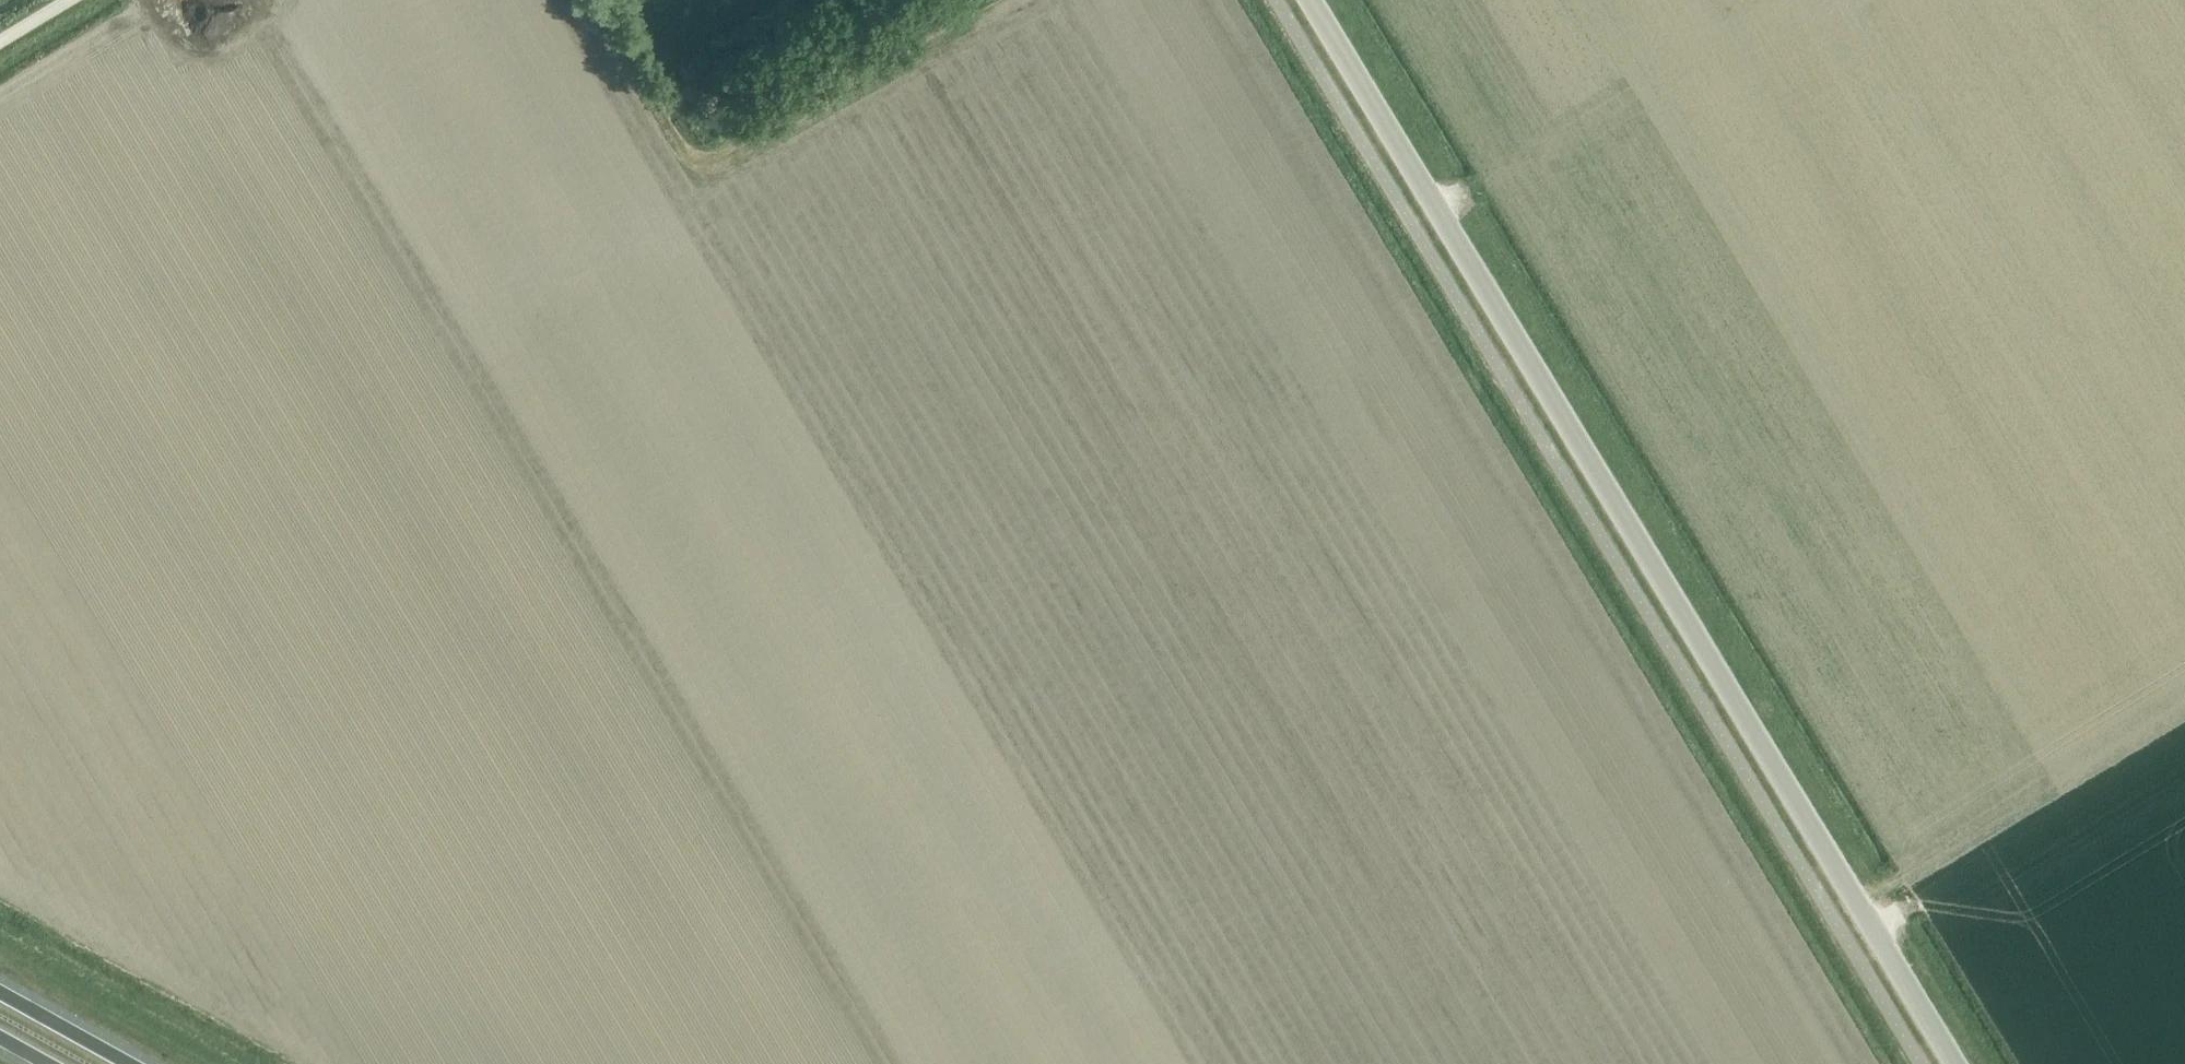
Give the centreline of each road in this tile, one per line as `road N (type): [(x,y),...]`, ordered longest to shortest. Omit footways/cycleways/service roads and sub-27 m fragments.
road 1 (tertiary): [(1955,1063),(1312,0)]
road 2 (trunk): [(133,1063),(0,990)]

